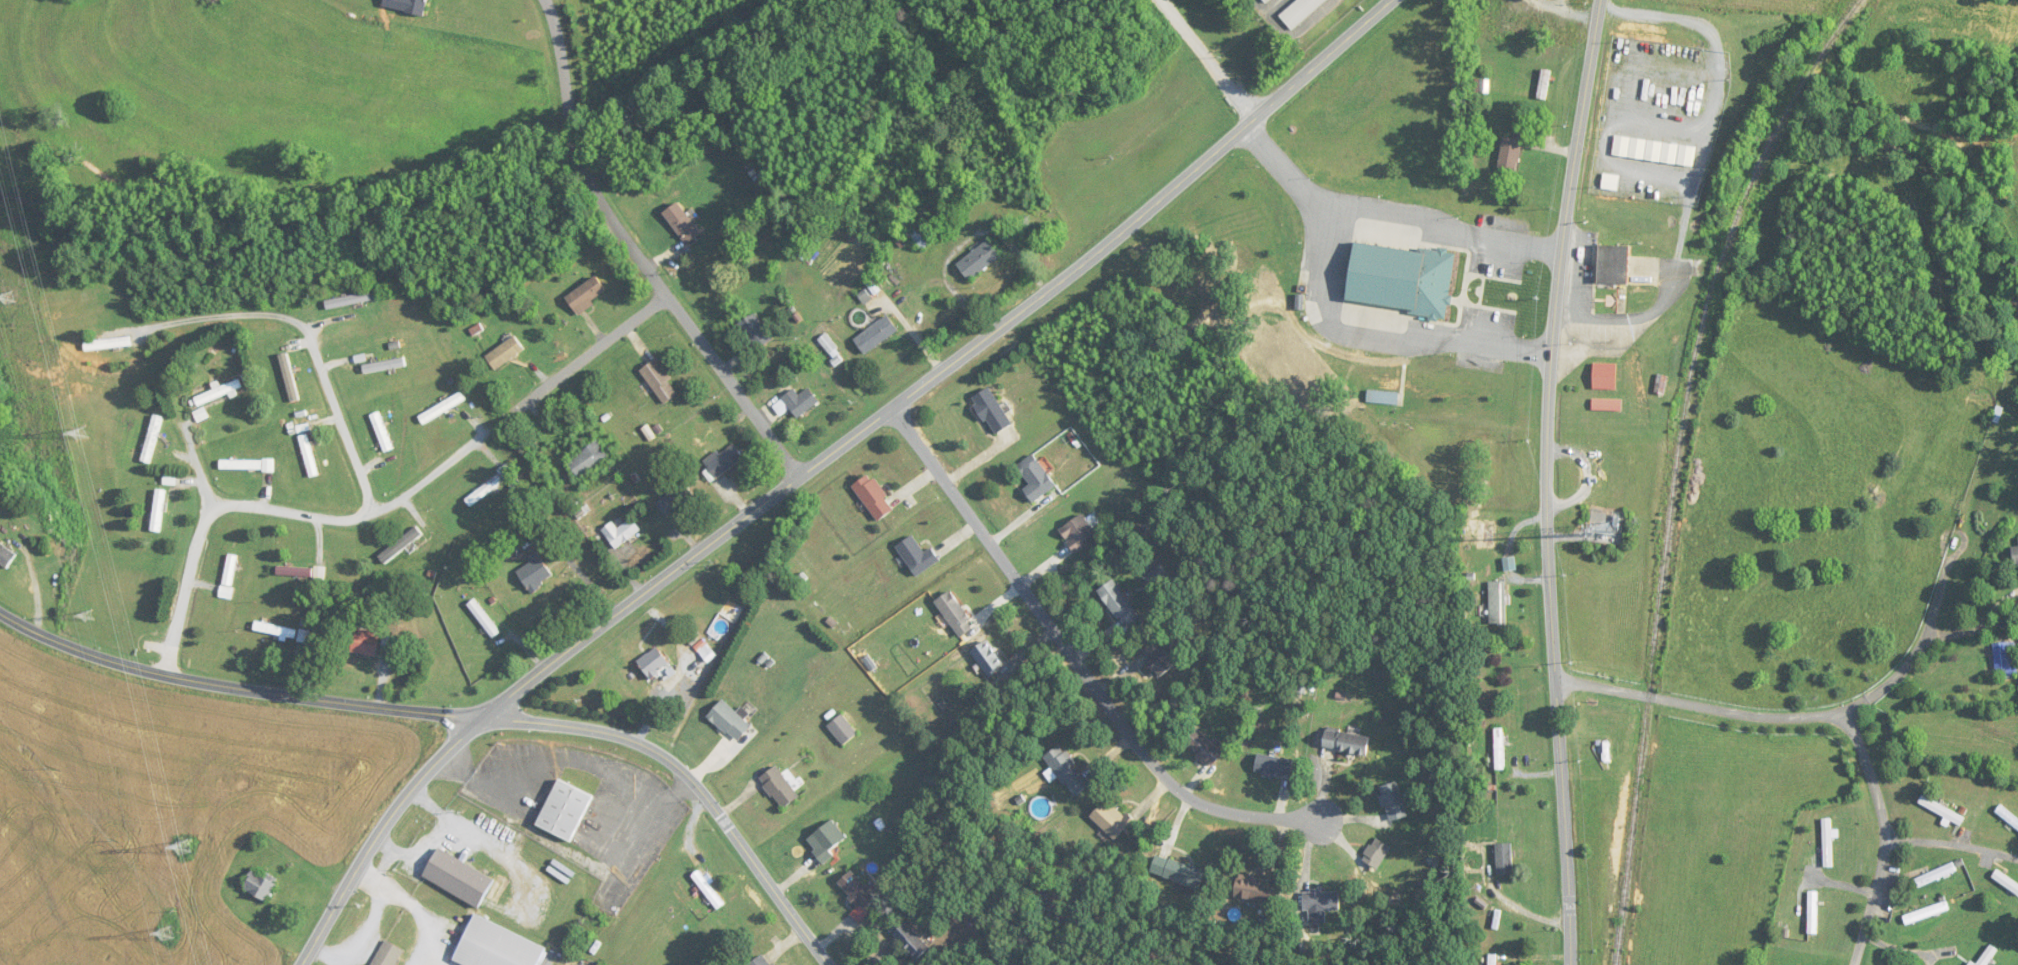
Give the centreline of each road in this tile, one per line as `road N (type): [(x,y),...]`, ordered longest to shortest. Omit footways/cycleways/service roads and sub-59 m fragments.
road 1 (secondary): [(302,964),(400,805),(456,743),(542,669),(1081,271),(1394,0)]
road 2 (secondary): [(1572,964),(1548,438),(1562,258),(1602,0)]
road 3 (tertiary): [(827,964),(706,795),(650,747),(578,727),(164,675),(65,645),(0,610)]
road 4 (residential): [(890,411),(1161,778),(1208,811),(1323,832)]
road 5 (residential): [(803,474),(584,172),(546,0)]
road 6 (residential): [(1753,716),(1842,715),(1862,747),(1886,845),(1855,964)]
road 7 (residential): [(1556,679),(1753,716)]
road 8 (residential): [(669,295),(523,405)]
road 9 (residential): [(1842,715),(1906,666),(1946,575)]
road 10 (residential): [(1262,116),(1166,0)]

